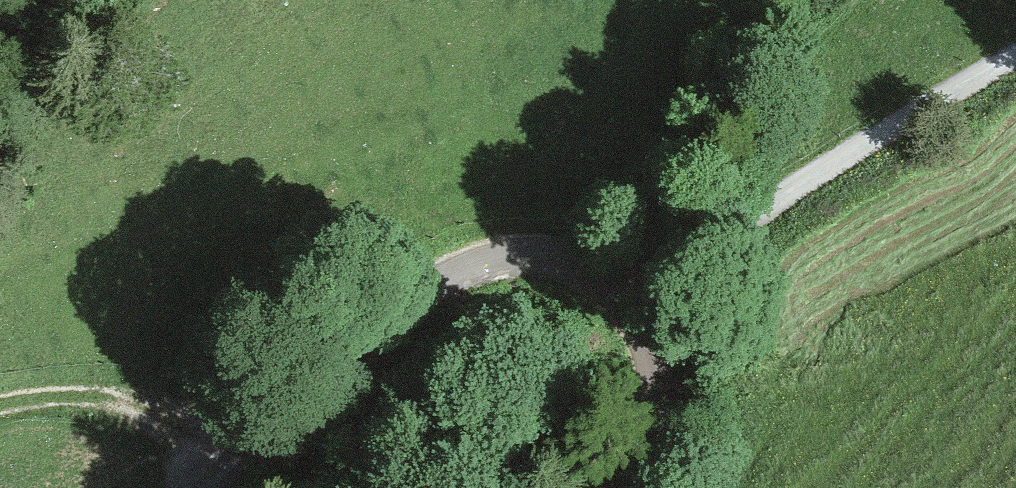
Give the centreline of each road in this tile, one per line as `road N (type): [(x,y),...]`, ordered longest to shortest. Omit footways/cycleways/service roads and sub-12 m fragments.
road 1 (unclassified): [(629,297),(576,265),(524,259),(443,288),(213,487)]
road 2 (track): [(1015,60),(629,297)]
road 3 (track): [(145,487),(194,456),(247,454),(162,412),(78,387),(0,394)]
road 4 (unclassified): [(629,297),(656,344),(662,412),(624,487)]

